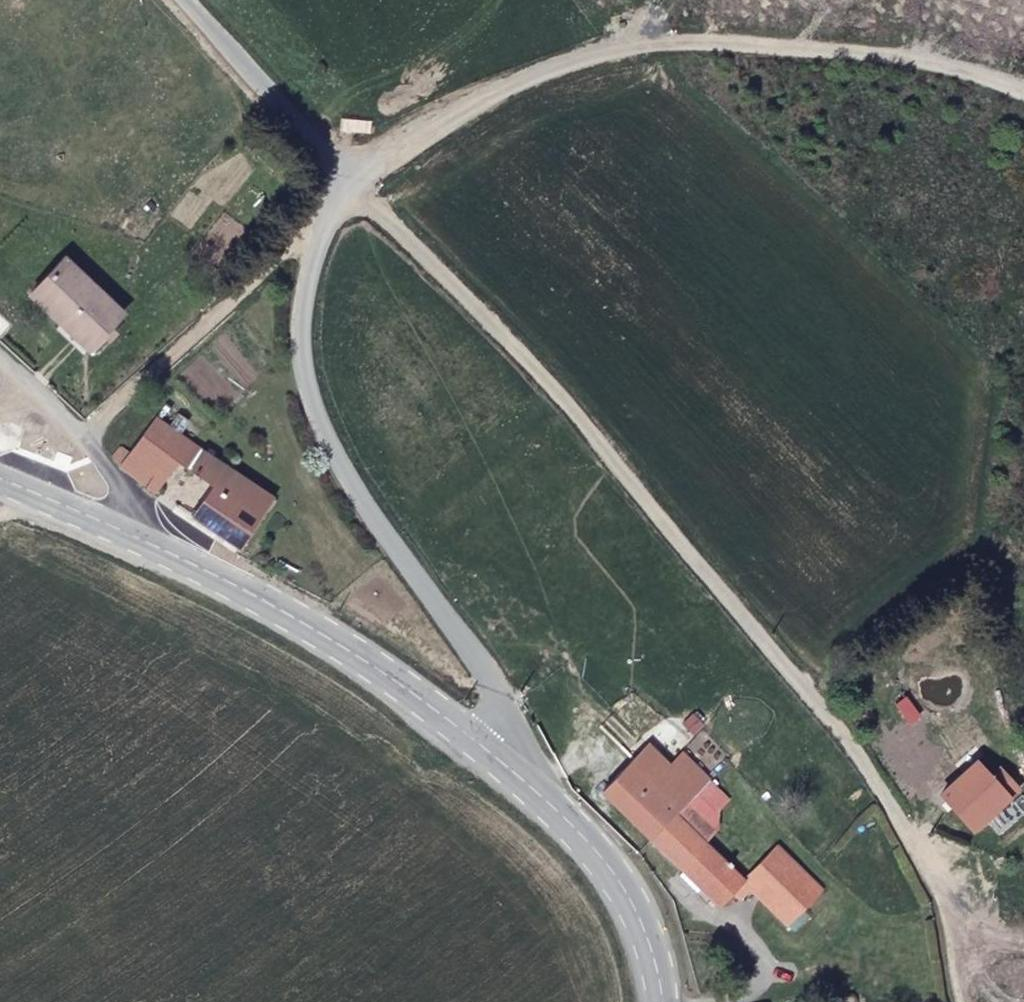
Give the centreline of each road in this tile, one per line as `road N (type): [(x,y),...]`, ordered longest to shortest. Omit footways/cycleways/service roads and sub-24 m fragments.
road 1 (track): [(349,170),(940,852),(928,948),(955,1001)]
road 2 (track): [(1023,85),(943,60),(695,36),(581,50),(470,92),(349,170)]
road 3 (residential): [(349,170),(309,305),(307,361),(316,407),(375,520),(499,698),(484,754)]
road 4 (secondary): [(159,563),(304,626),(484,754)]
road 5 (secondary): [(484,754),(564,810),(614,882),(644,957),(649,1001)]
road 6 (residential): [(0,355),(82,437),(159,563)]
road 7 (secondary): [(0,475),(159,563)]

